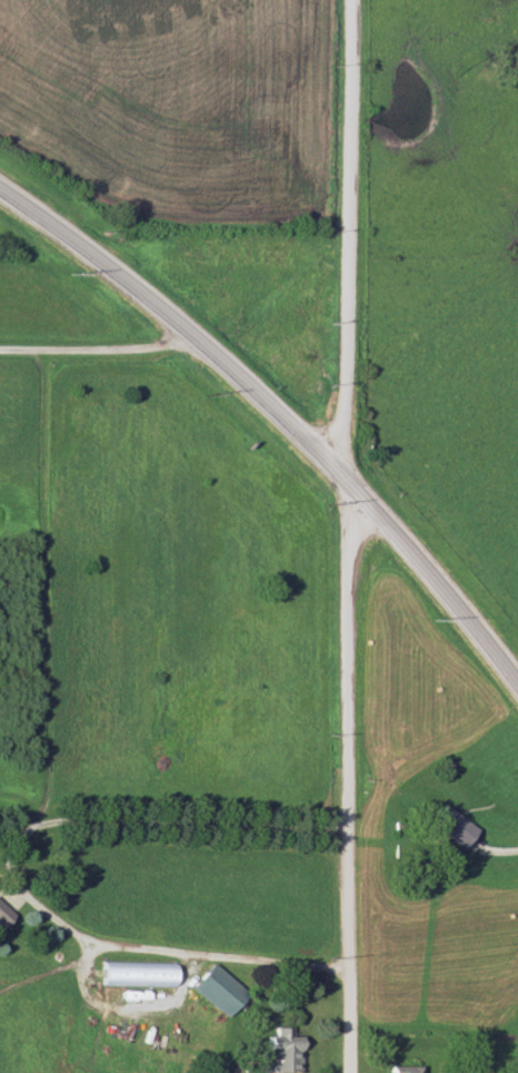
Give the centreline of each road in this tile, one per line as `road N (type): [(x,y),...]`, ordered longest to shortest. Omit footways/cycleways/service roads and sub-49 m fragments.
road 1 (primary): [(0,188),(202,337),(450,585),(517,674)]
road 2 (residential): [(351,1072),(355,484)]
road 3 (residential): [(355,484),(357,0)]

